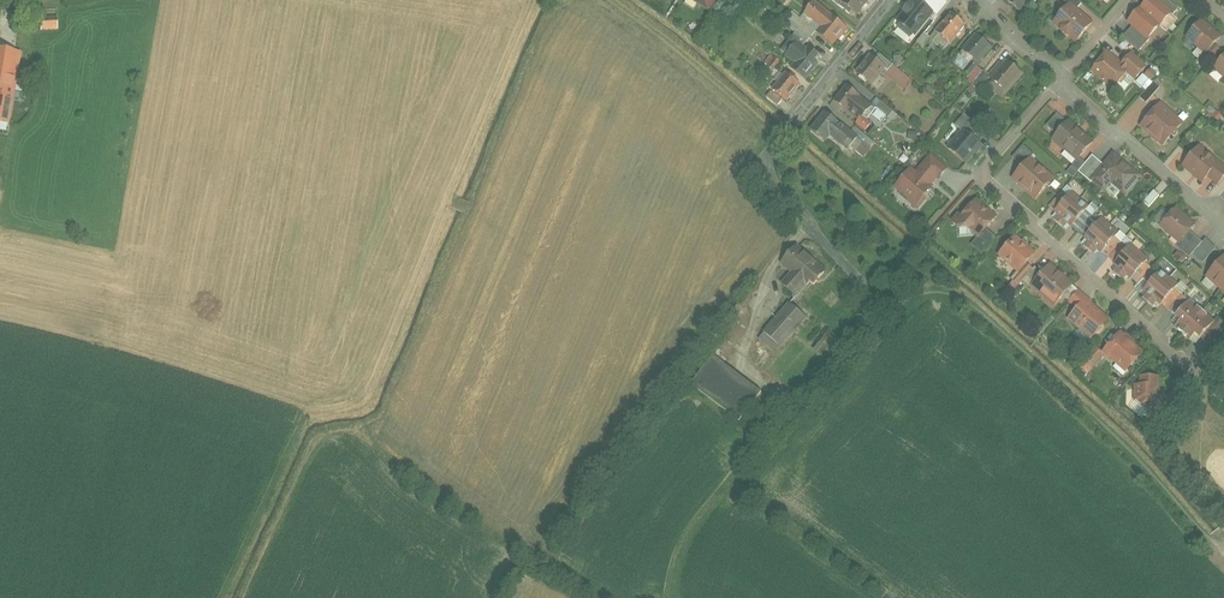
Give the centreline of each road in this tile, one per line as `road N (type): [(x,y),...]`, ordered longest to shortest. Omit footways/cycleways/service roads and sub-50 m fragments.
road 1 (residential): [(1061,80),(978,173),(1198,372),(1223,342)]
road 2 (residential): [(1061,80),(1210,213)]
road 3 (residential): [(777,138),(891,0)]
road 4 (residential): [(971,0),(1061,80)]

